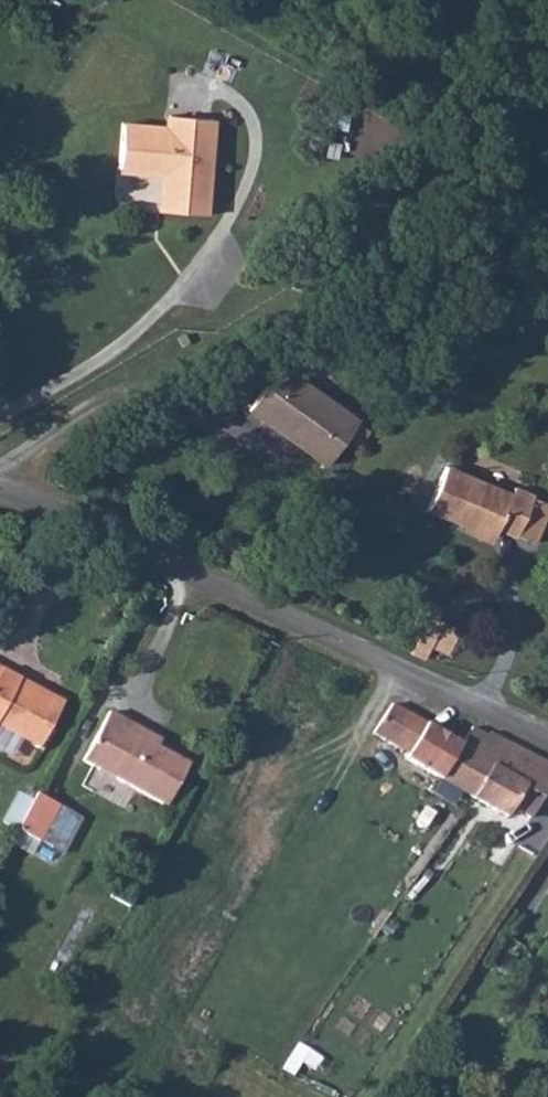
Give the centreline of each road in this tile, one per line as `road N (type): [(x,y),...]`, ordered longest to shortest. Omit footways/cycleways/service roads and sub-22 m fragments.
road 1 (unclassified): [(0,490),(71,512),(547,739)]

